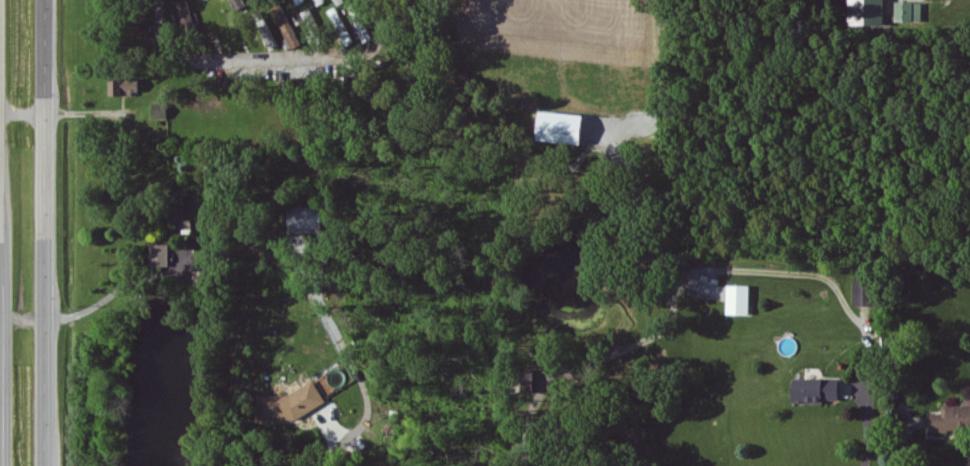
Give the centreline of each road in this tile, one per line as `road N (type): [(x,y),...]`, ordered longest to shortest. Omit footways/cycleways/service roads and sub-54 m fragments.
road 1 (trunk): [(59,465),(56,0)]

